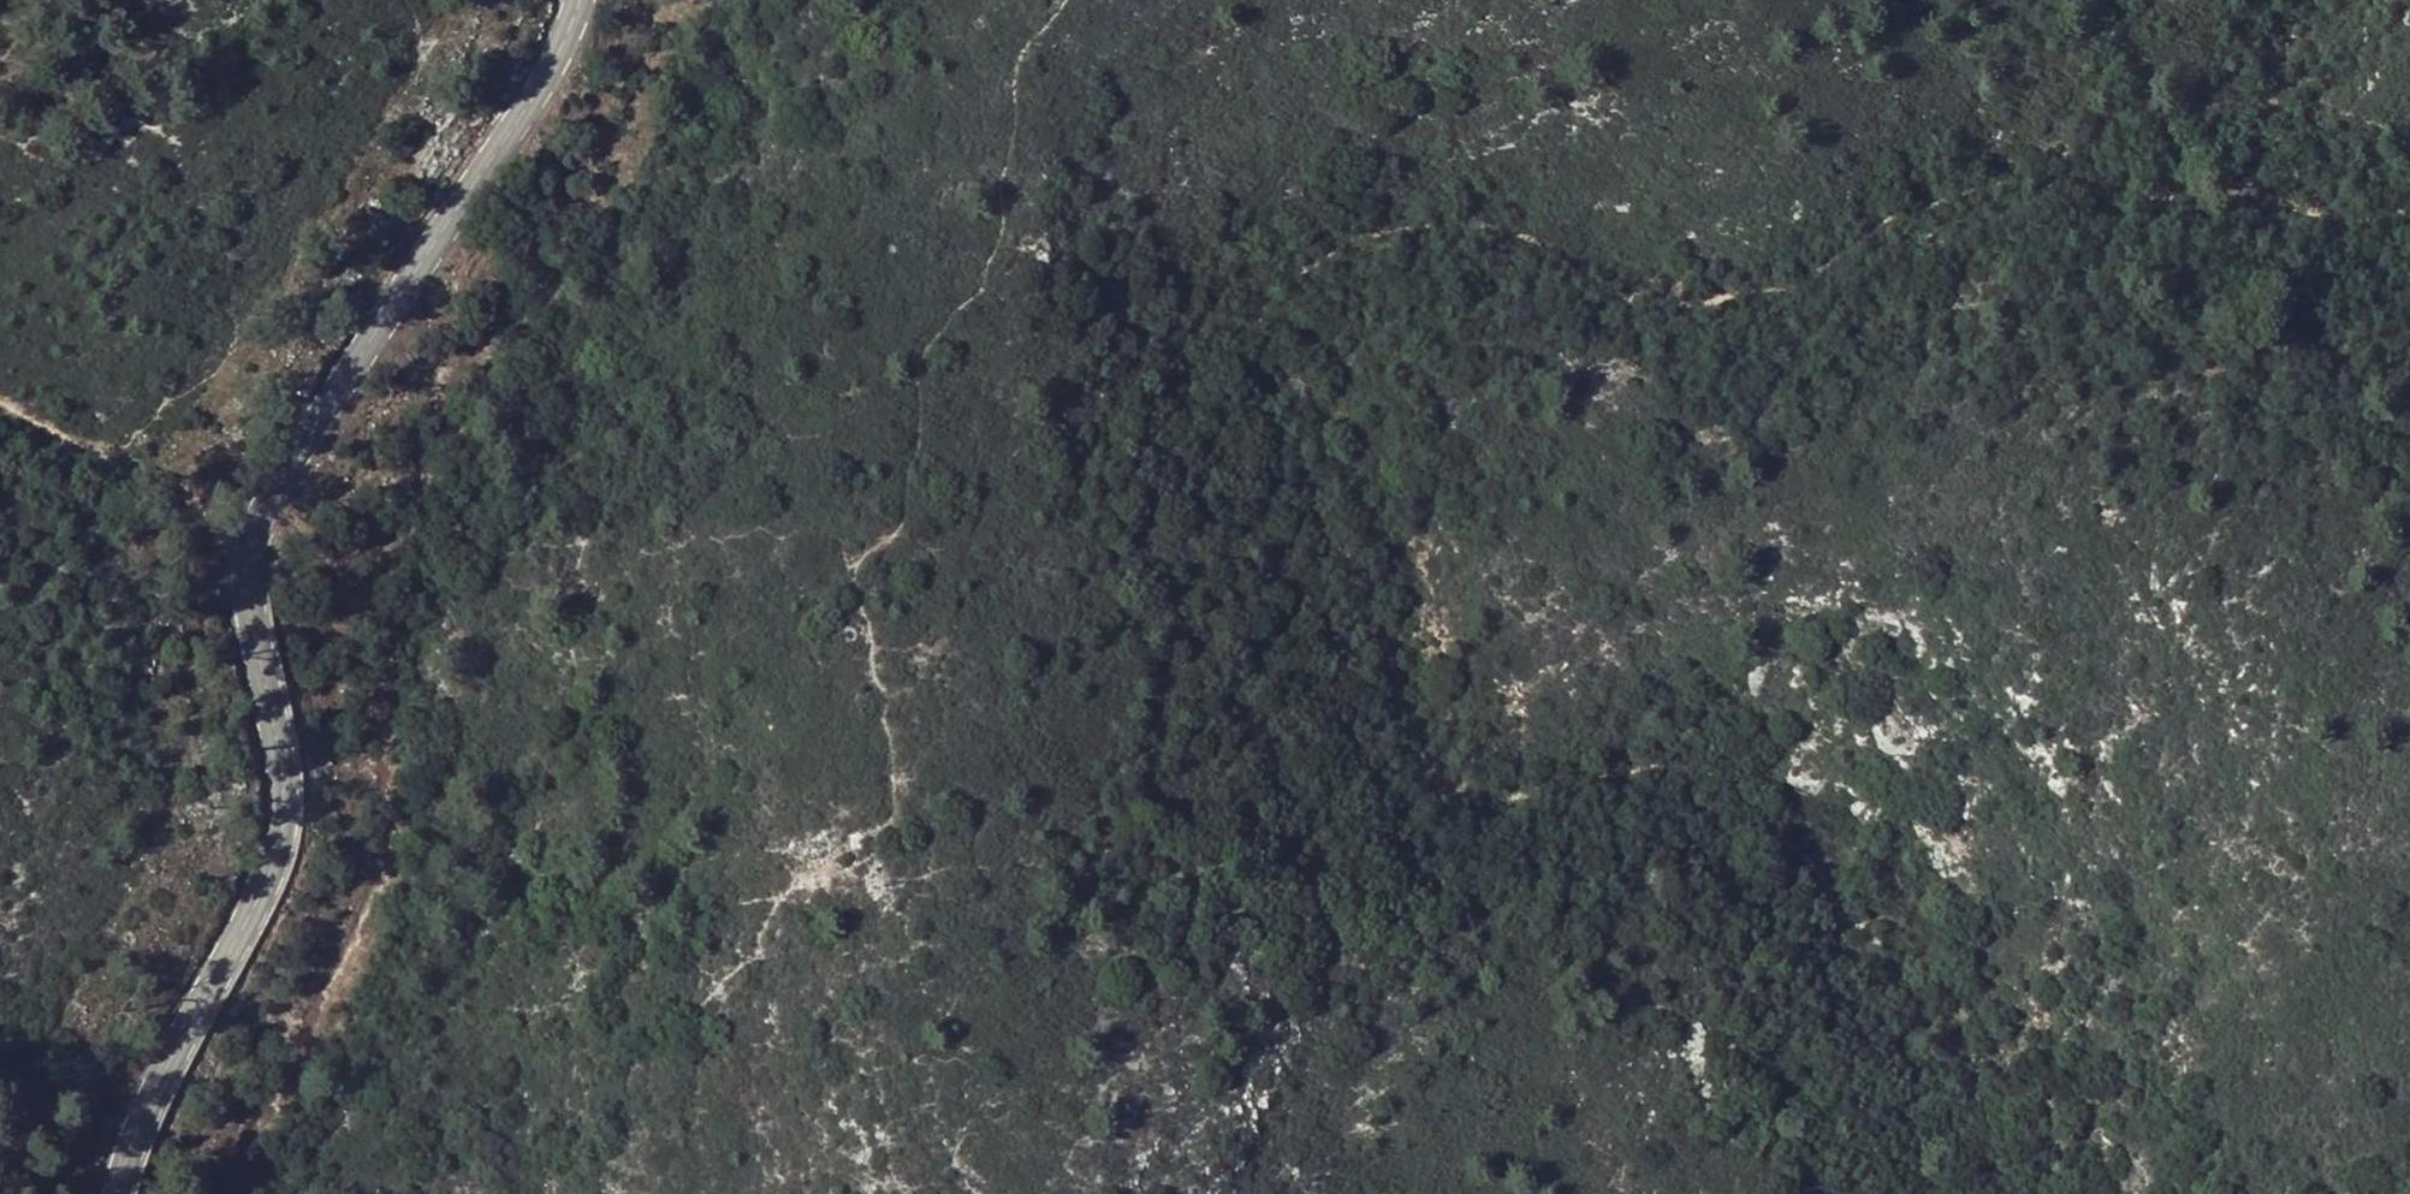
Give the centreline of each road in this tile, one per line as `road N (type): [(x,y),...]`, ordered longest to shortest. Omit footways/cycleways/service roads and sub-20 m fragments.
road 1 (tertiary): [(117,1193),(138,1124),(279,844),(278,738),(248,593),(254,530),(346,374),(550,68),(579,0)]

